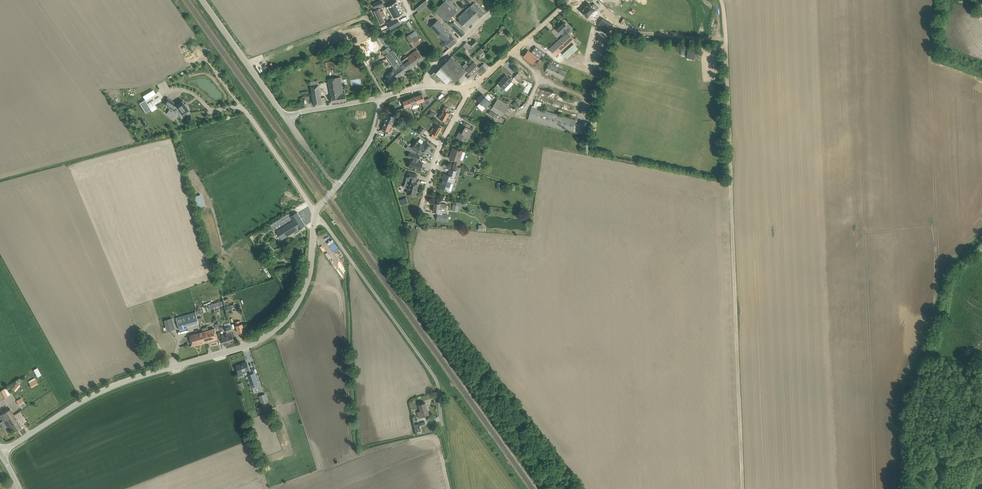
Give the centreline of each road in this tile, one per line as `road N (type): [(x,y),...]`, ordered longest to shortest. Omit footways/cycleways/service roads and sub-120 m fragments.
road 1 (track): [(742,488),(720,0)]
road 2 (unclassified): [(2,454),(91,396),(277,330),(311,273),(315,217)]
road 3 (unclassified): [(441,422),(434,375),(315,217)]
road 4 (tertiary): [(287,119),(203,0)]
road 5 (tertiary): [(571,0),(469,90)]
road 6 (residential): [(420,216),(435,161),(469,90)]

